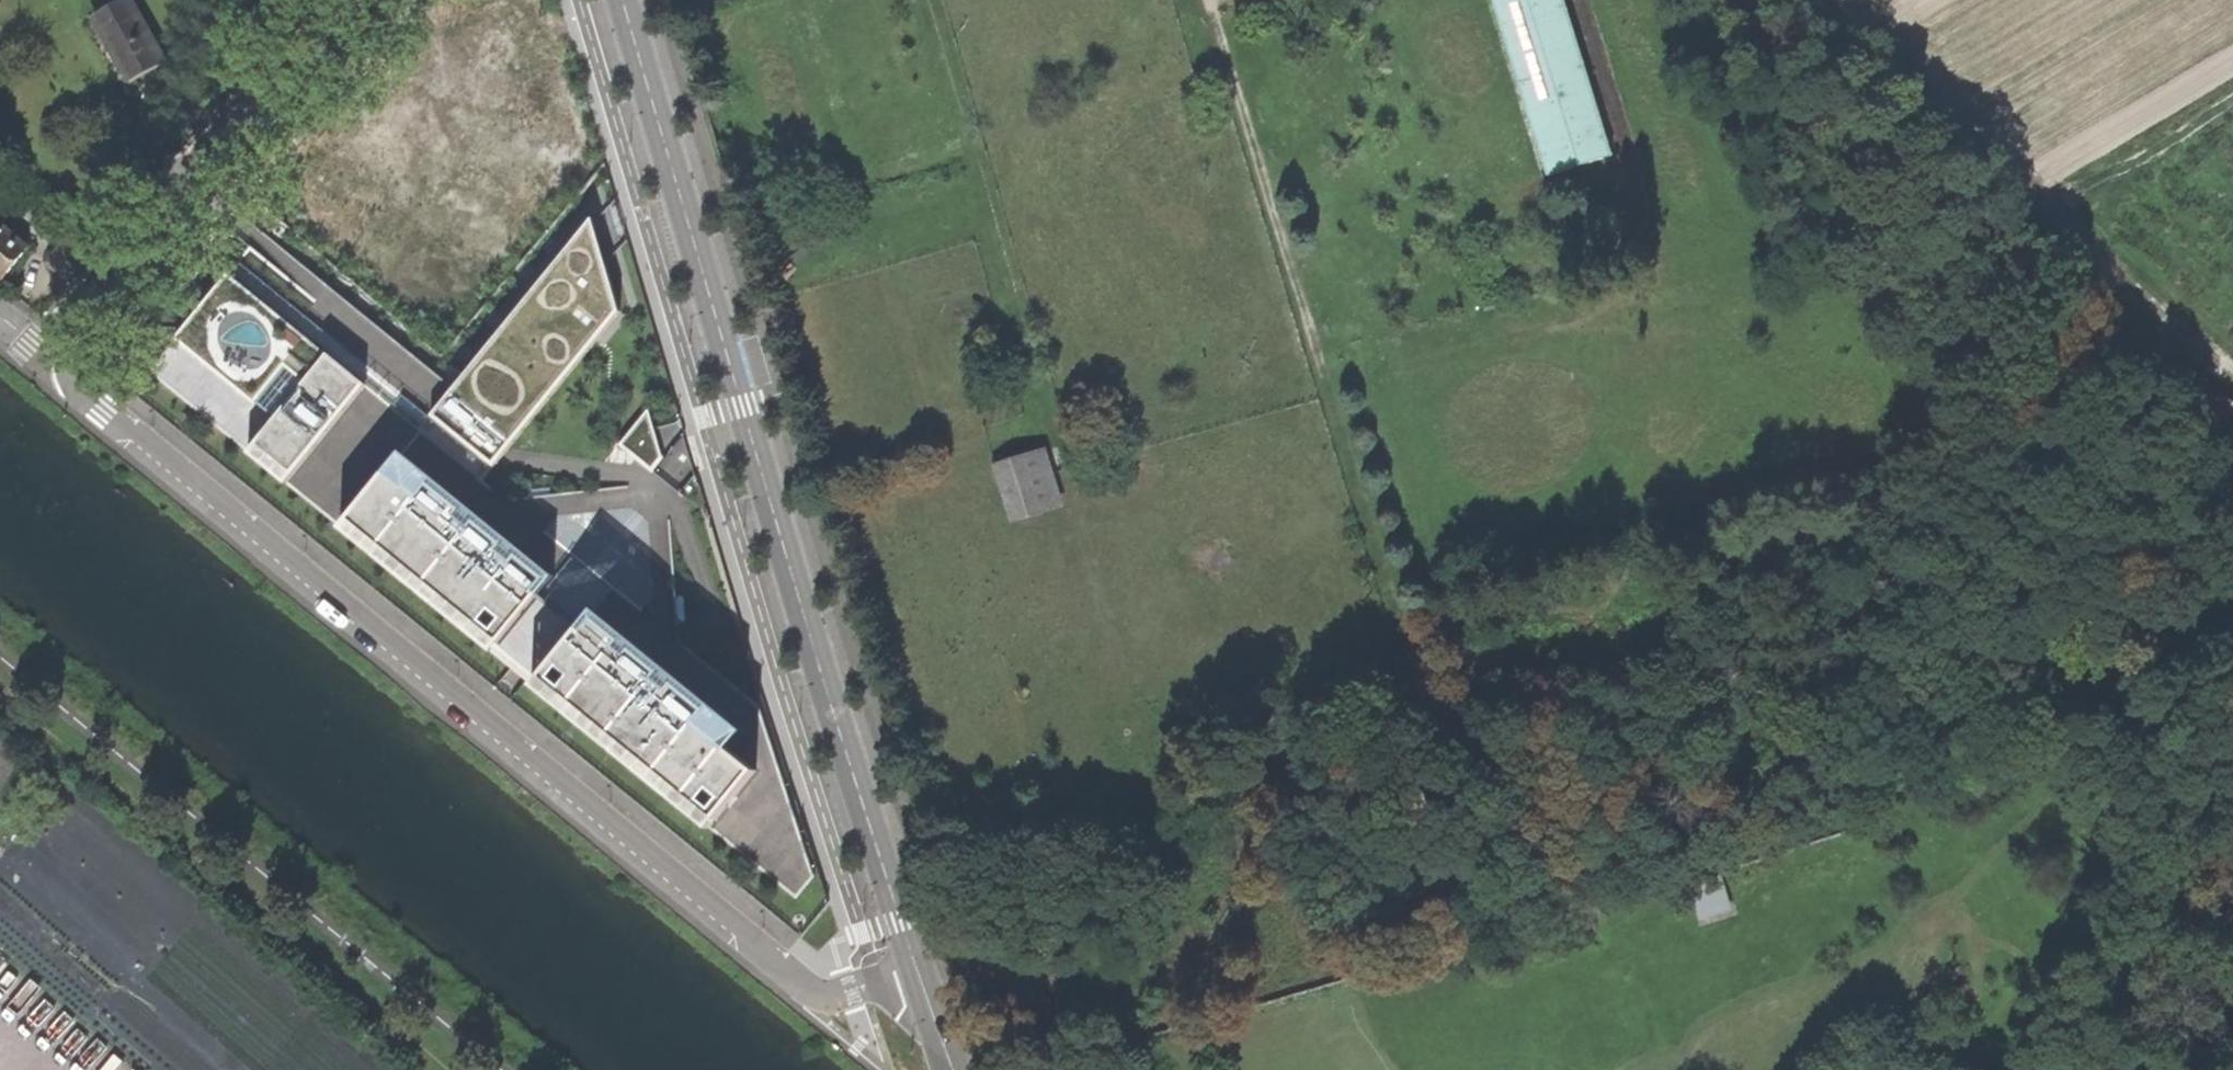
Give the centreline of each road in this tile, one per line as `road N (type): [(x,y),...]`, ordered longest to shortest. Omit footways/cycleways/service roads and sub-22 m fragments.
road 1 (residential): [(72,379),(806,982),(848,994),(922,973)]
road 2 (secondary): [(922,973),(629,0)]
road 3 (residential): [(366,0),(72,379)]

